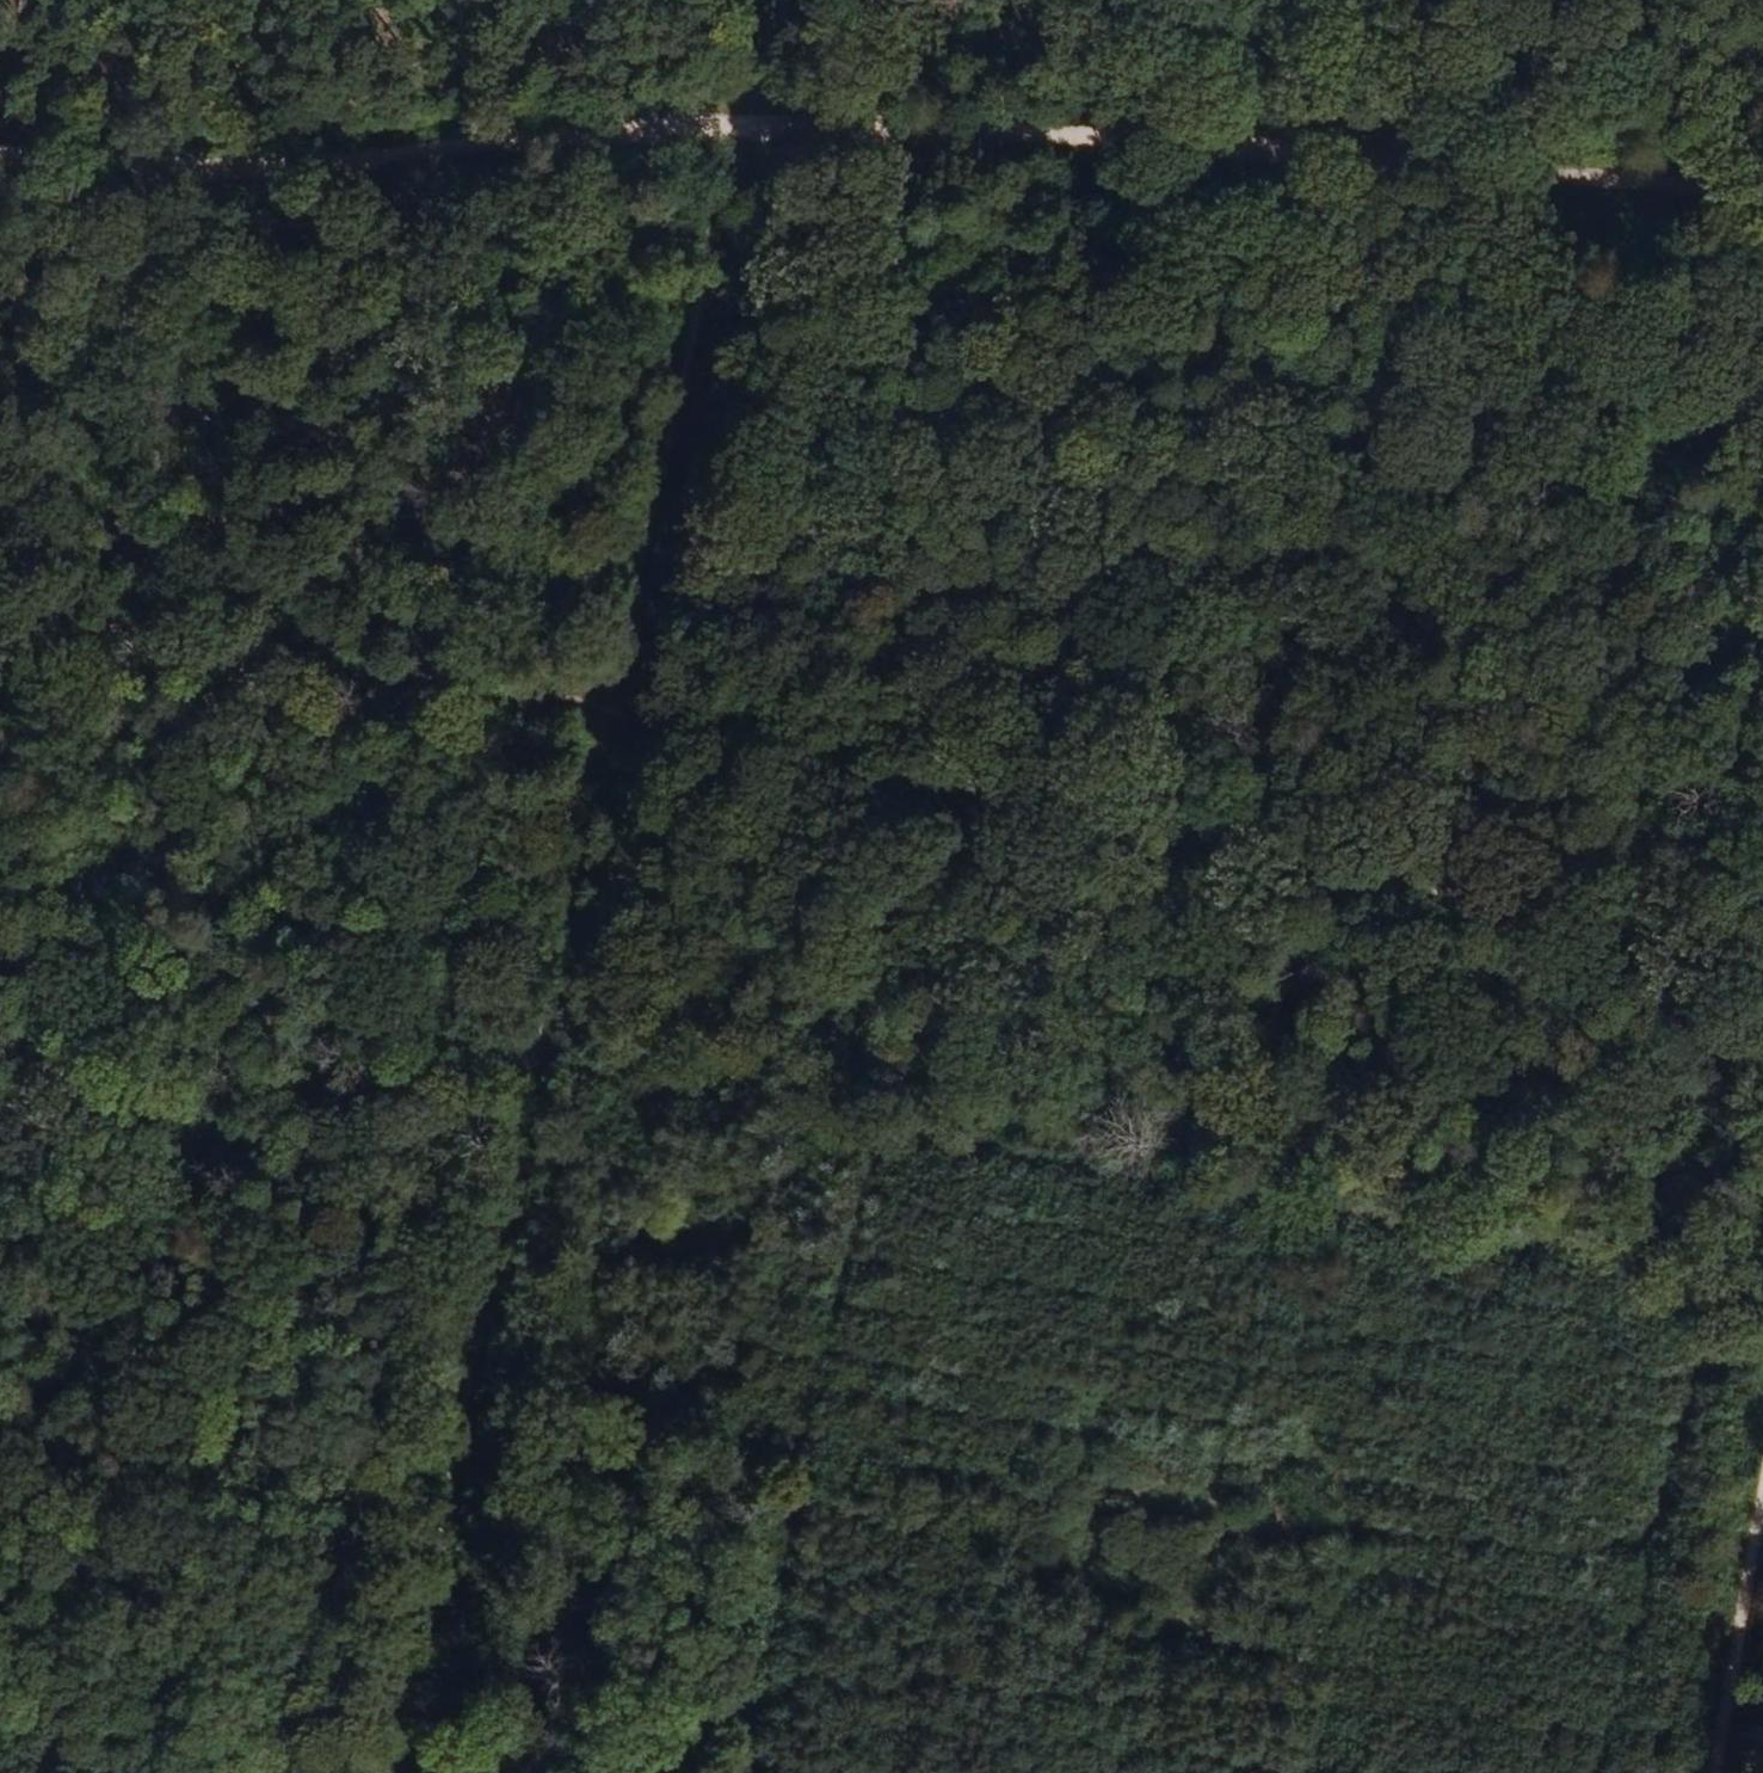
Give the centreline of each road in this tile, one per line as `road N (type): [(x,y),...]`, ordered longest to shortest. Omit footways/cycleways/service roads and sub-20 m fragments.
road 1 (track): [(0,171),(738,127),(1760,179)]
road 2 (track): [(1713,1772),(1762,1504)]

